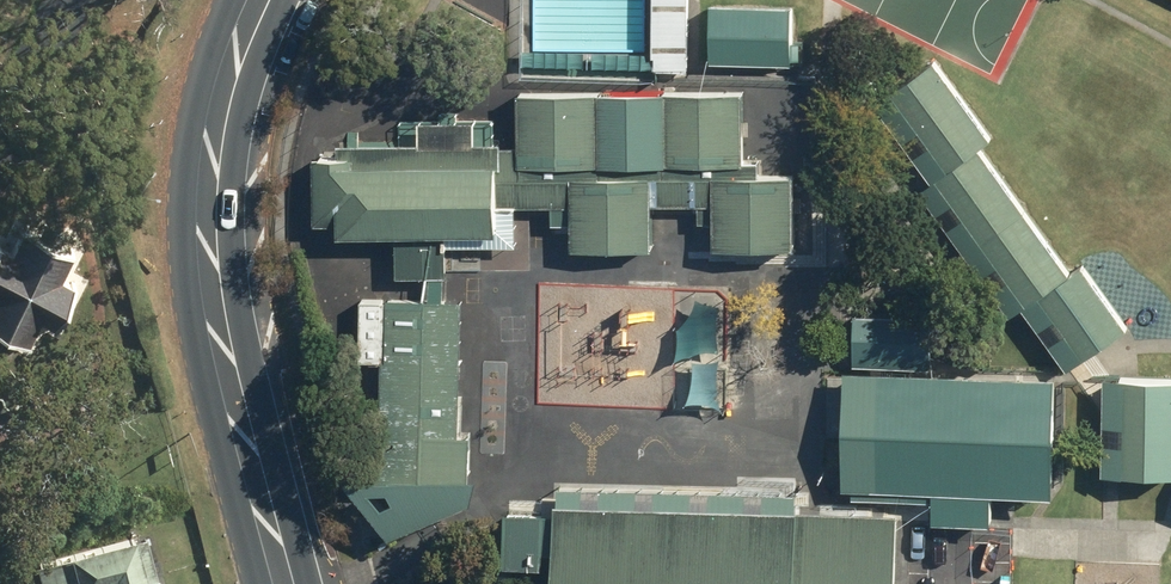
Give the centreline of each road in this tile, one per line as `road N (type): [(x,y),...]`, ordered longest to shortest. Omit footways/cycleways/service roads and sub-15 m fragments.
road 1 (secondary): [(257,0),(210,146),(208,248),(241,432),(282,583)]

